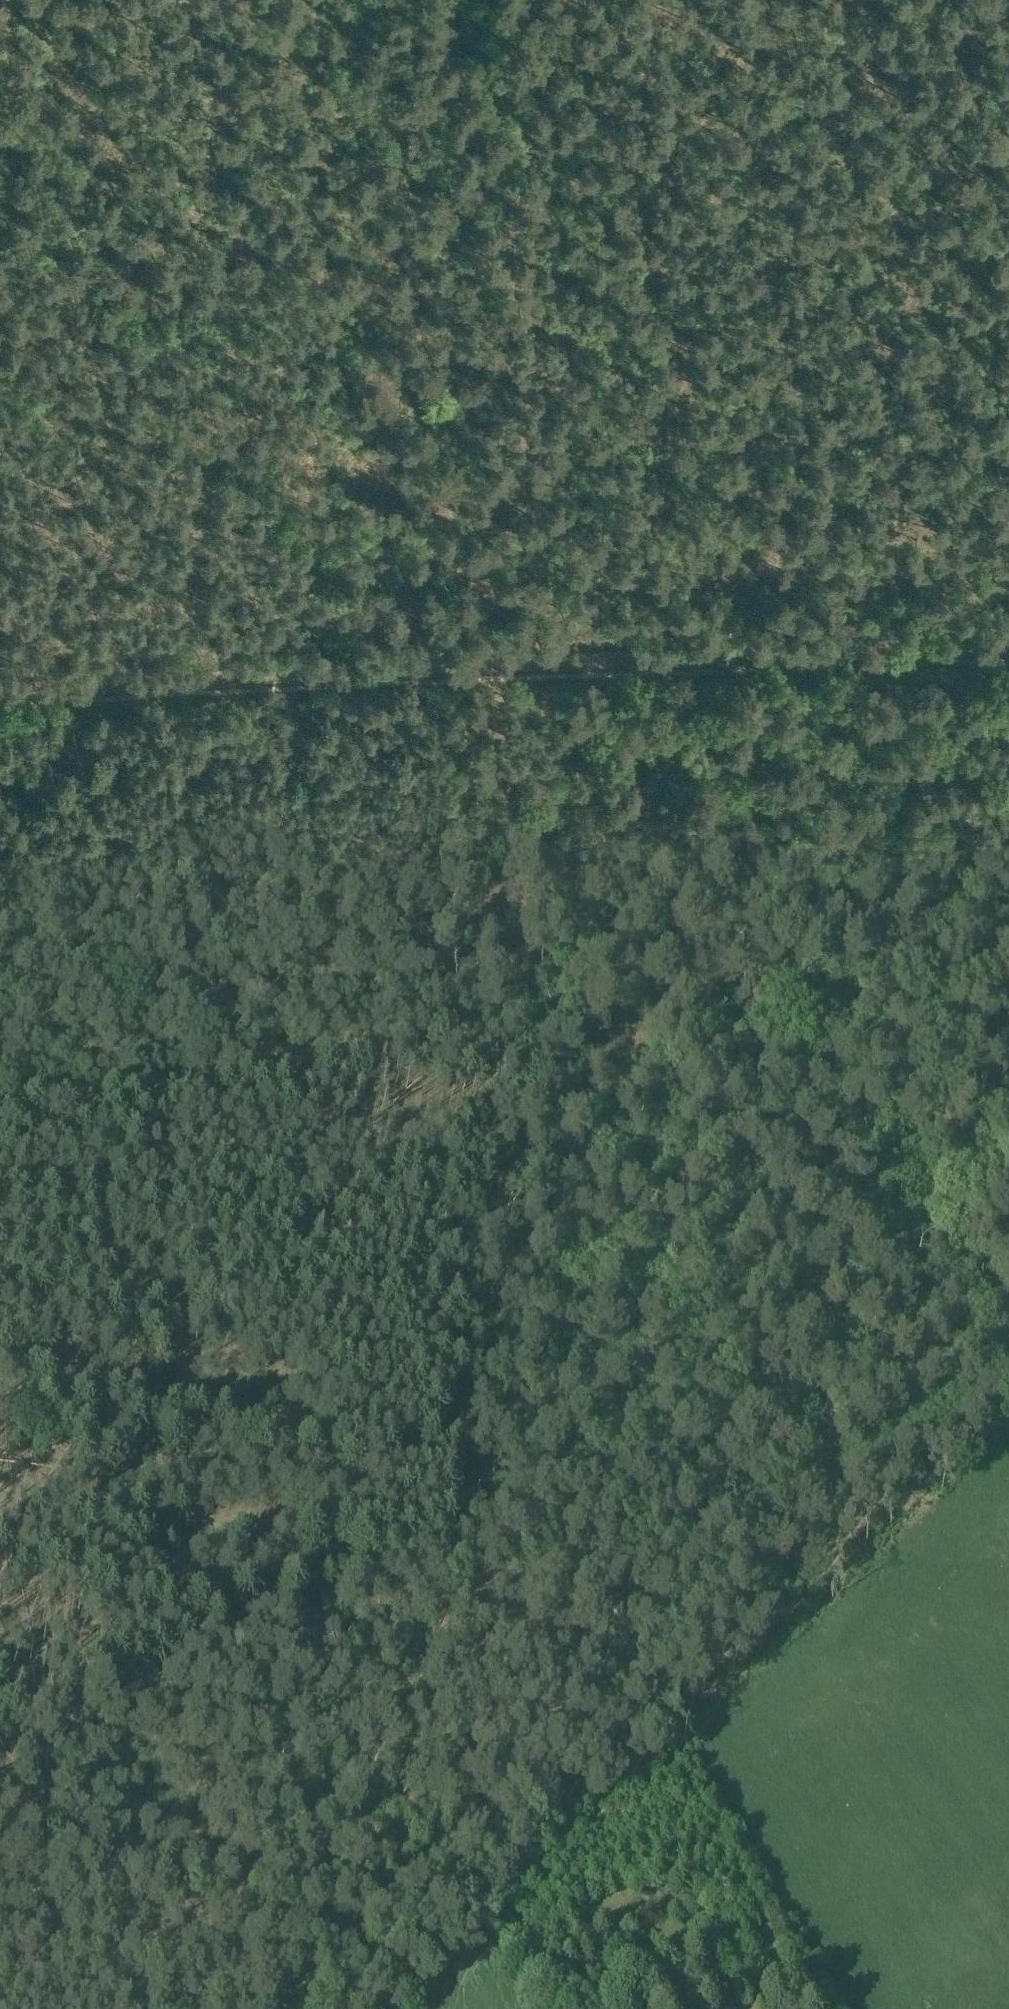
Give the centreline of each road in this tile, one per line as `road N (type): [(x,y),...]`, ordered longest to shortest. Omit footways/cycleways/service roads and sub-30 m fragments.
road 1 (track): [(1008,641),(0,687)]

